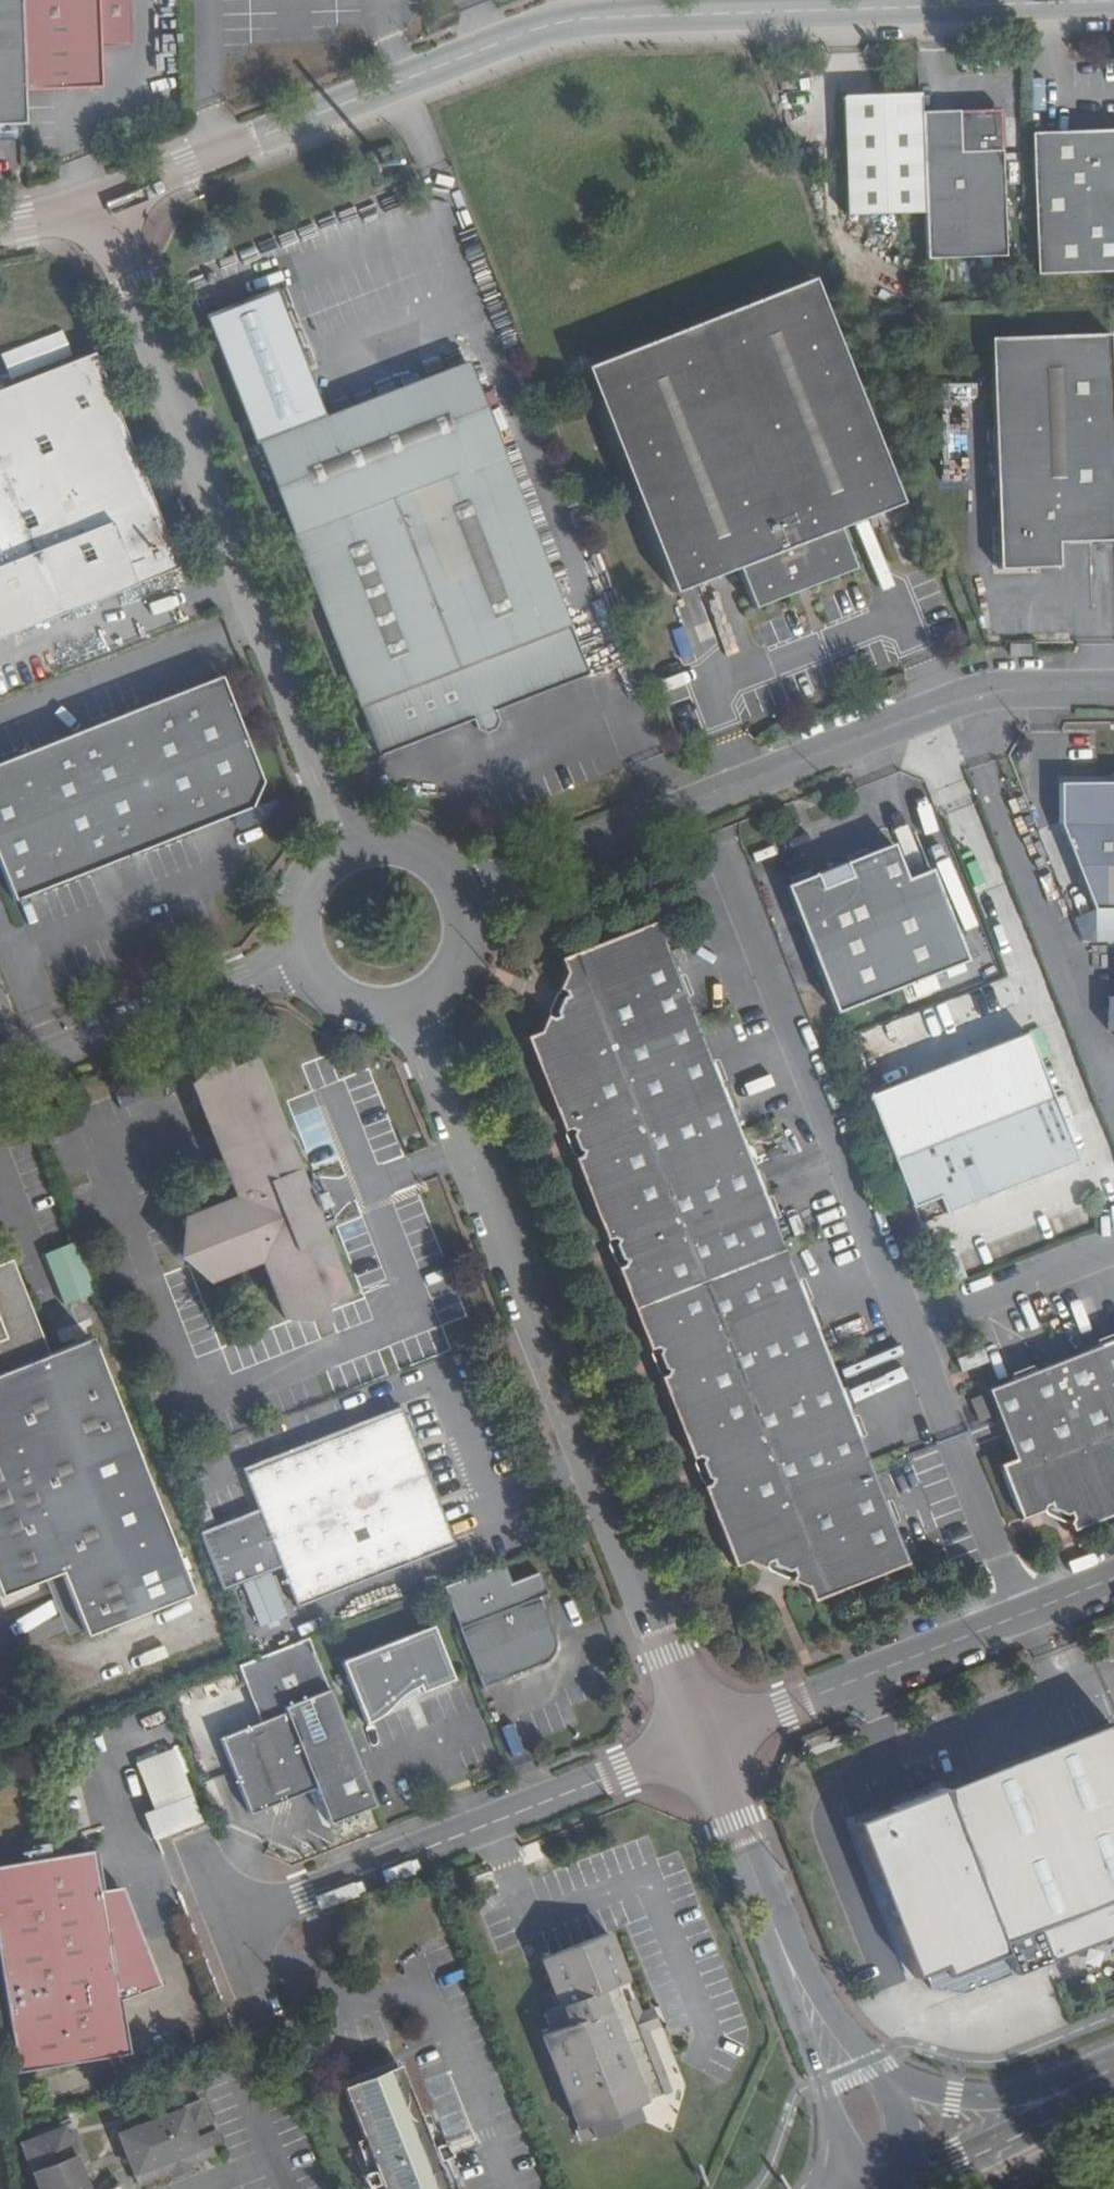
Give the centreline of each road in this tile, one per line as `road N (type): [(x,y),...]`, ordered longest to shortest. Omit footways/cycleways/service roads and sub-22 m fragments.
road 1 (tertiary): [(1113,1),(569,19),(98,200)]
road 2 (unclassified): [(704,1740),(414,1005)]
road 3 (unclassified): [(351,848),(98,200)]
road 4 (unclassified): [(1113,689),(977,694),(462,896)]
road 5 (unclassified): [(231,1926),(704,1740)]
road 6 (unclassified): [(704,1740),(1113,1579)]
road 7 (unclassified): [(0,1078),(304,957)]
road 8 (unclassified): [(776,1926),(861,2188)]
road 9 (unclassified): [(1113,2055),(989,2099),(917,2087),(881,2069)]
road 10 (secondary): [(1113,2074),(905,2177)]
road 11 (unclassified): [(1113,2093),(1088,2115),(934,2188)]
road 12 (unclassified): [(776,1926),(704,1740)]
road 13 (unclassified): [(881,2069),(776,1926)]
road 14 (unclassified): [(462,896),(439,863),(416,849),(377,842),(351,848)]
road 15 (unclassified): [(304,957),(330,993),(356,1007),(414,1005)]
road 16 (unclassified): [(351,848),(323,866),(305,893),(298,925),(304,957)]
road 17 (unclassified): [(414,1005),(444,985),(463,955),(462,896)]
road 18 (secondary): [(1001,2188),(1113,2133)]

